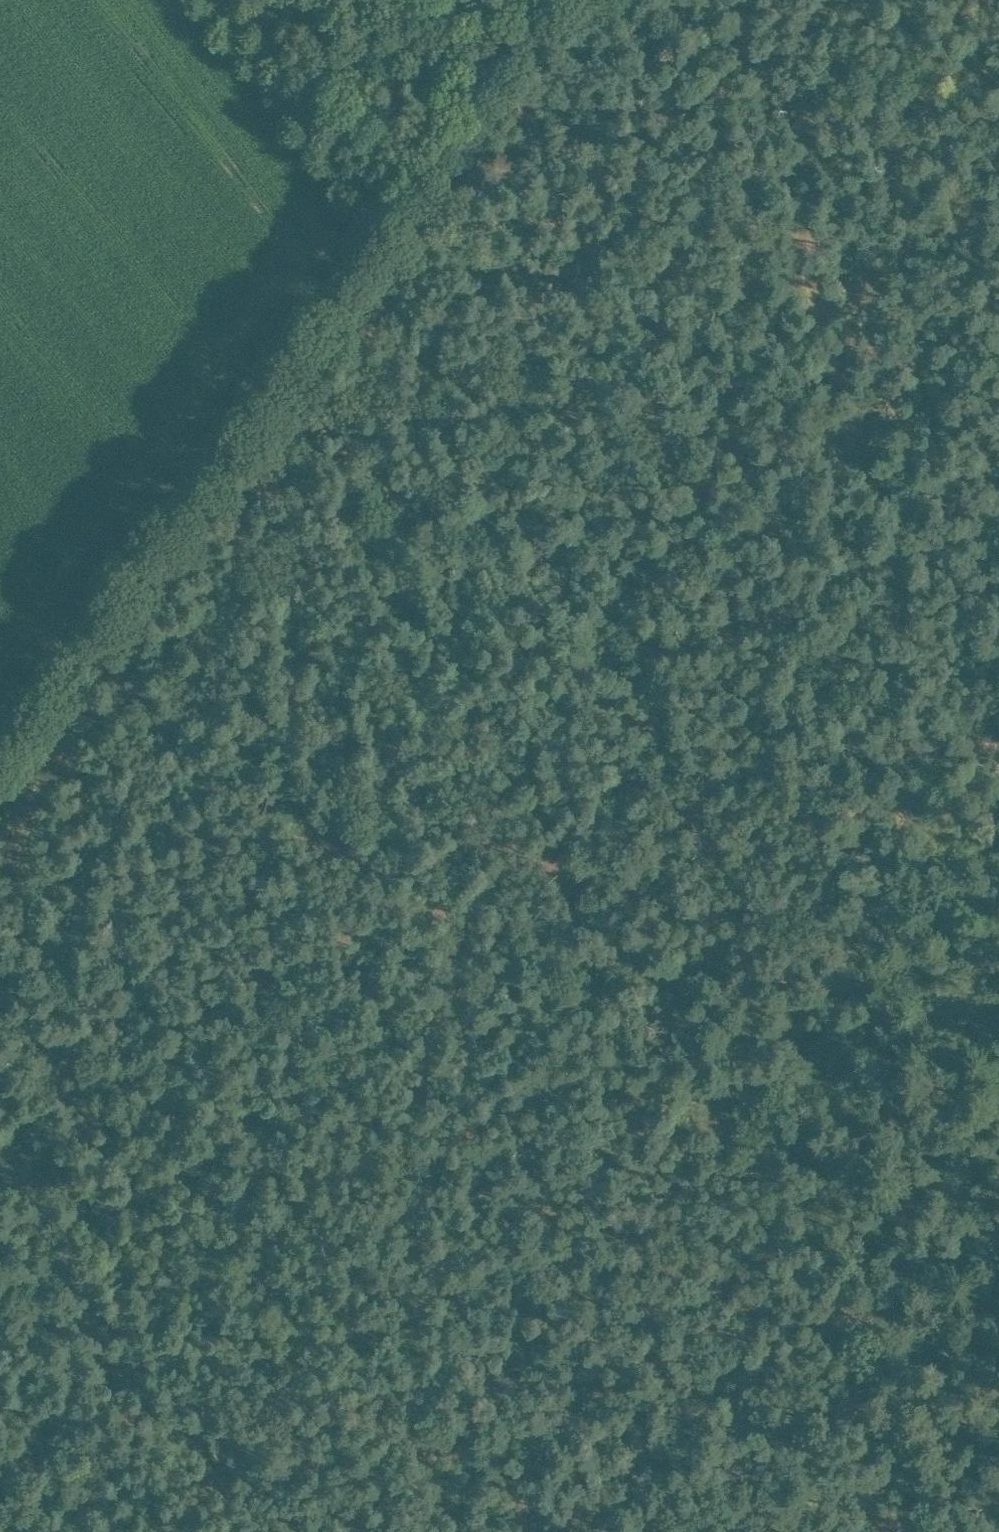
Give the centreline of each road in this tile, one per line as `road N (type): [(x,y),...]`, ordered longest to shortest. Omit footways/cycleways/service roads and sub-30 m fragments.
road 1 (unclassified): [(0,732),(378,219),(207,0)]

